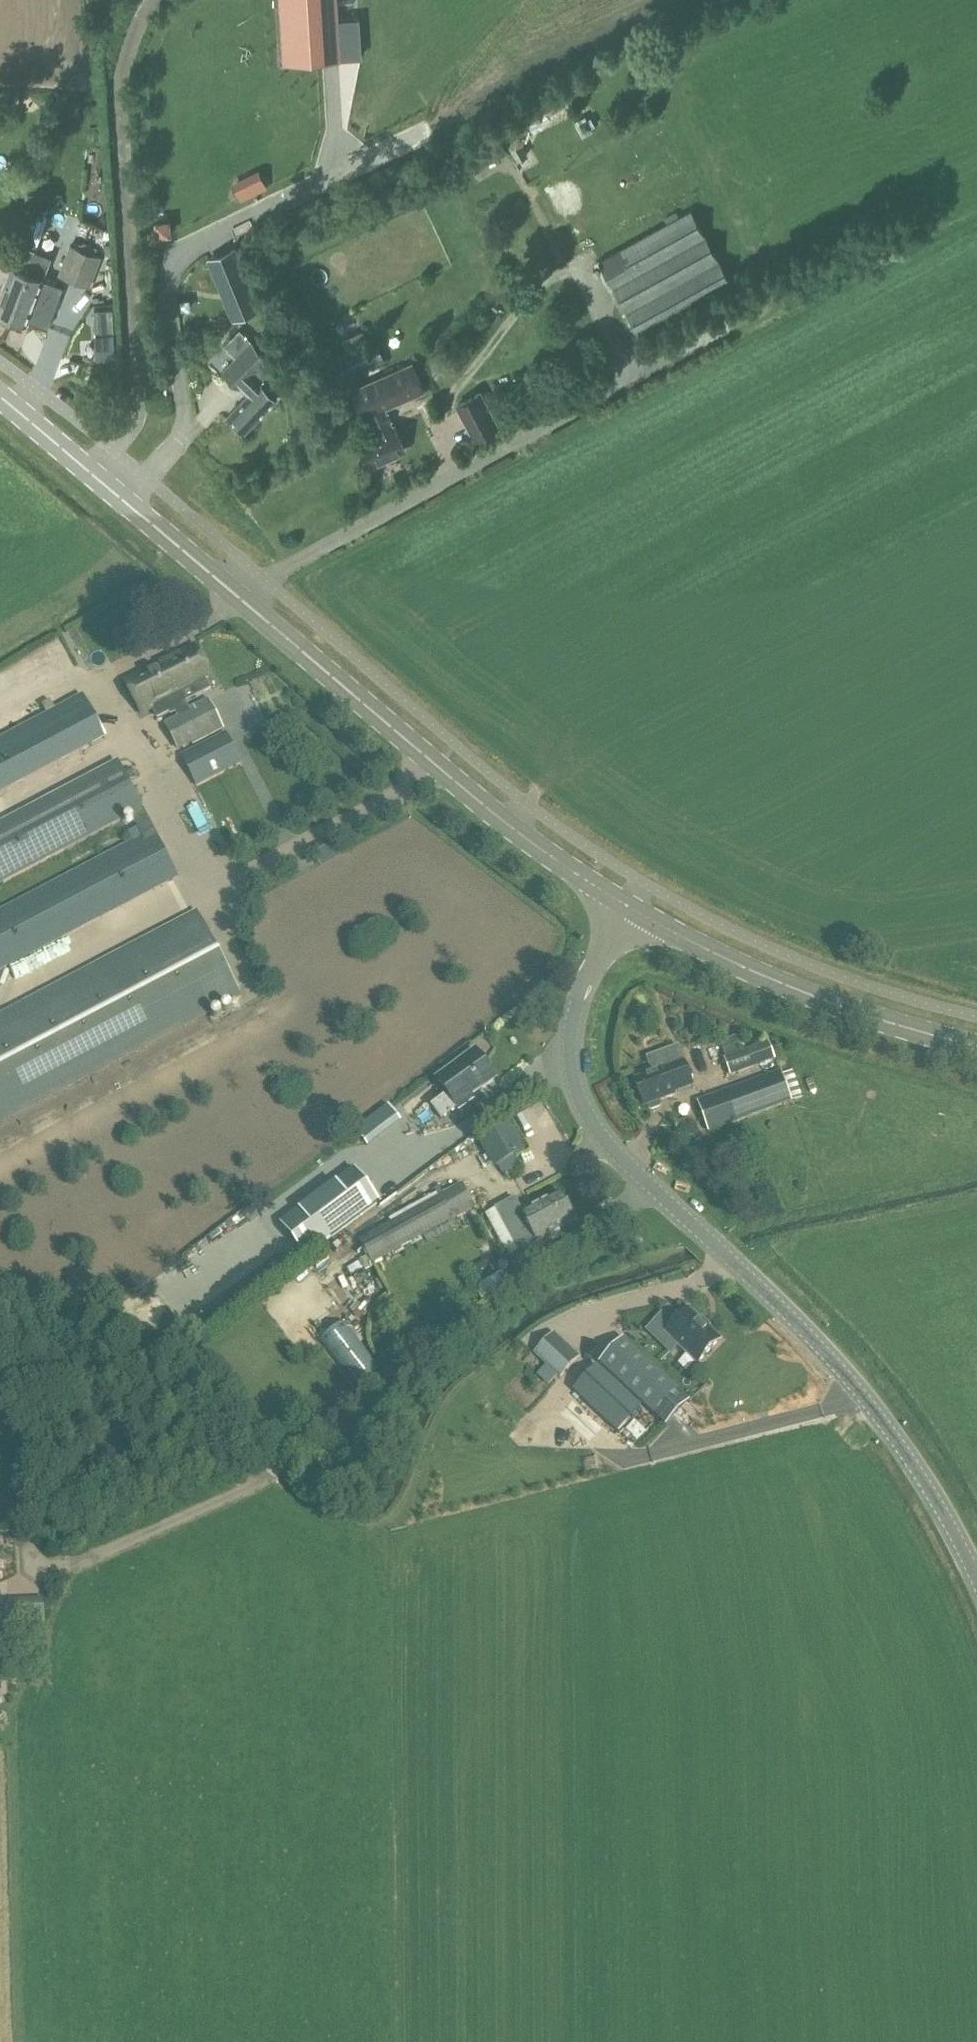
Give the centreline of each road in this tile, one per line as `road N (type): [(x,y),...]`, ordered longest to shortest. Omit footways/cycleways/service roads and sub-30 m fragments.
road 1 (tertiary): [(976,1585),(915,1466),(856,1388),(598,1135),(581,1104),(569,1026),(629,909)]
road 2 (secondary): [(629,909),(491,814),(0,396)]
road 3 (secondary): [(976,1048),(796,990),(629,909)]

